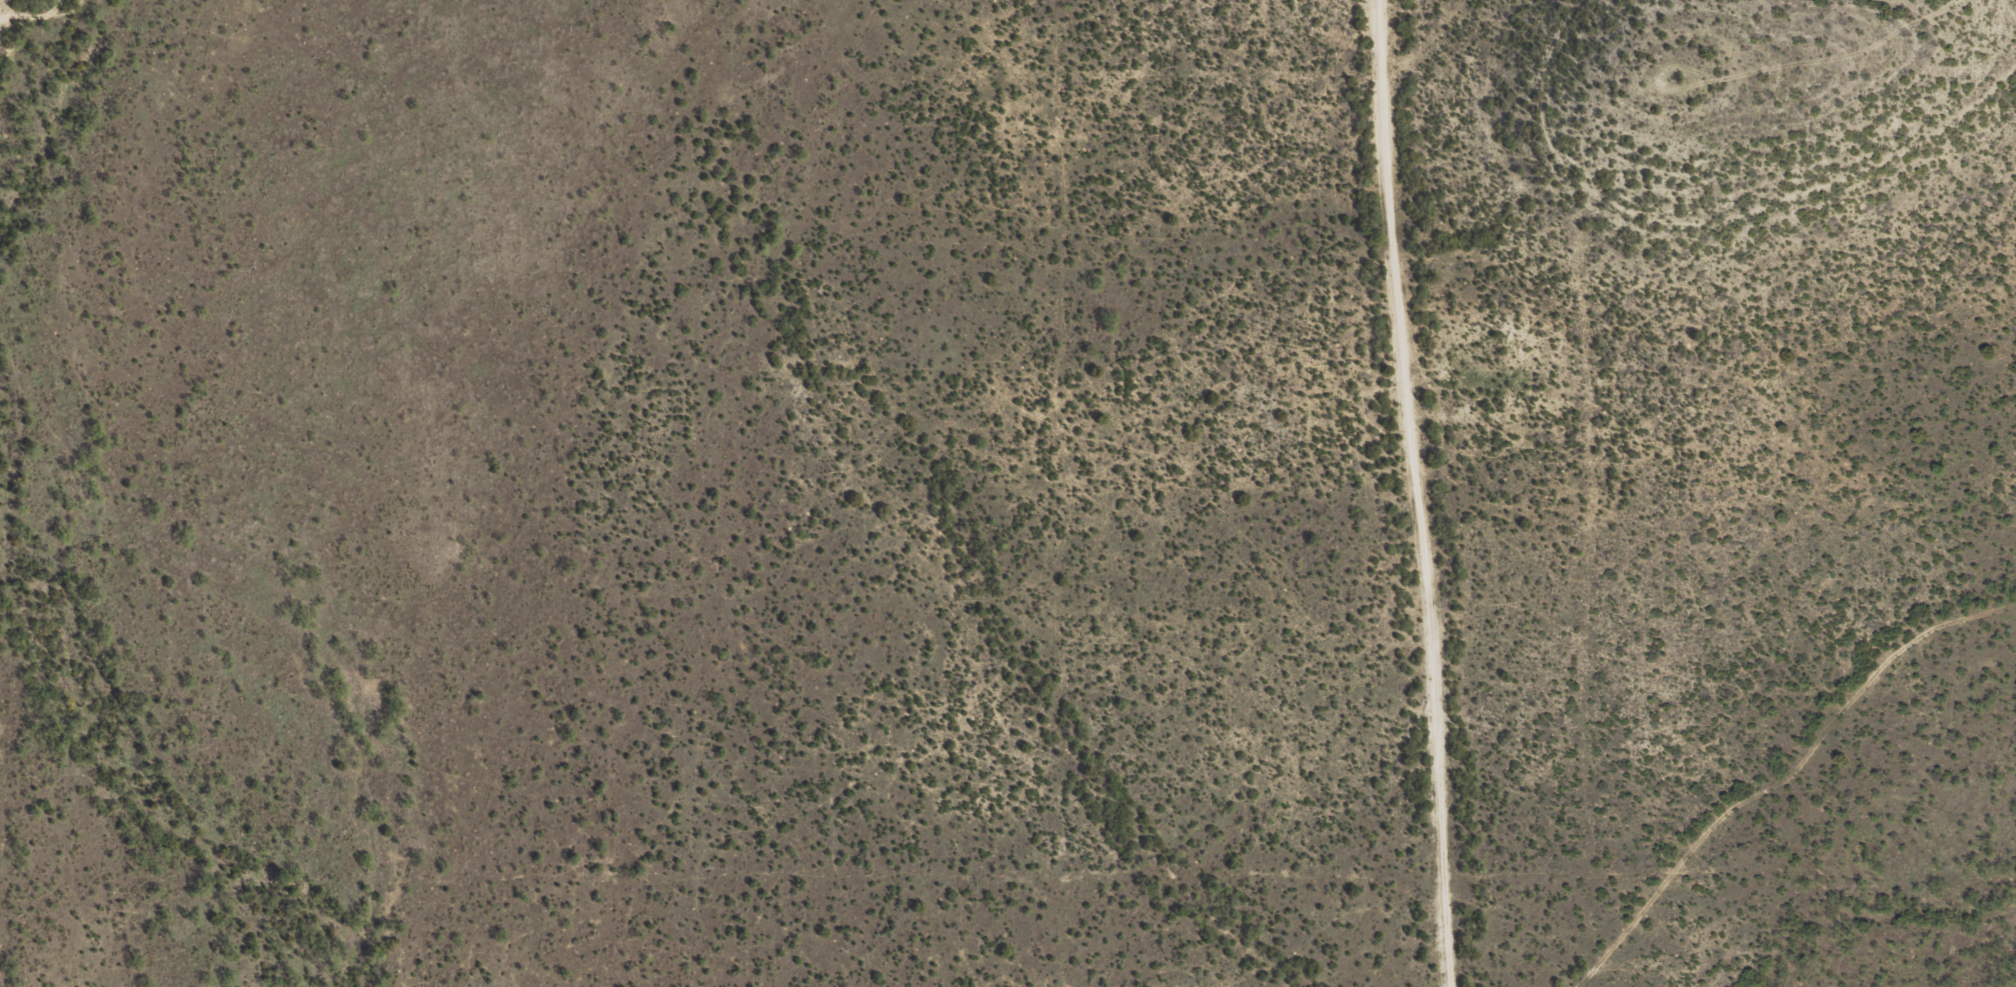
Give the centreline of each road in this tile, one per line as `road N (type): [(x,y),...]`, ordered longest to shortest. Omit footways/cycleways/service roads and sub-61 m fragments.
road 1 (residential): [(1451,986),(1439,756),(1469,661),(1464,495),(1449,479),(1404,228),(1387,0)]

